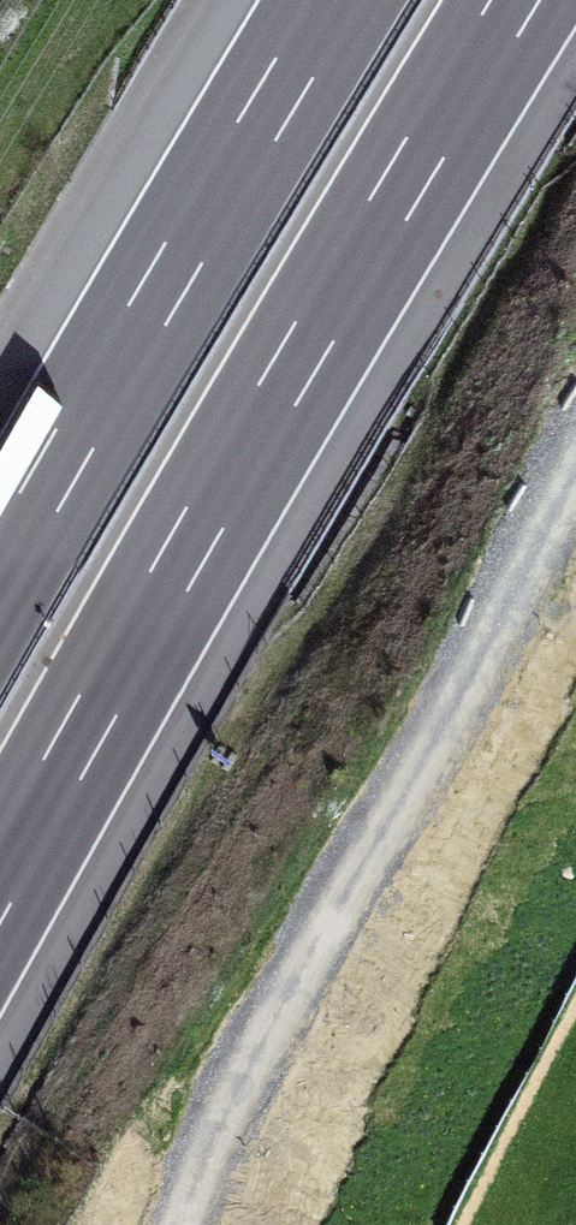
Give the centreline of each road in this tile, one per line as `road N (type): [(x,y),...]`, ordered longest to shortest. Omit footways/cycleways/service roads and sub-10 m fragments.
road 1 (motorway): [(0,882),(120,662),(514,0)]
road 2 (primary): [(575,472),(253,1053),(178,1224)]
road 3 (motorway): [(334,0),(0,573)]

